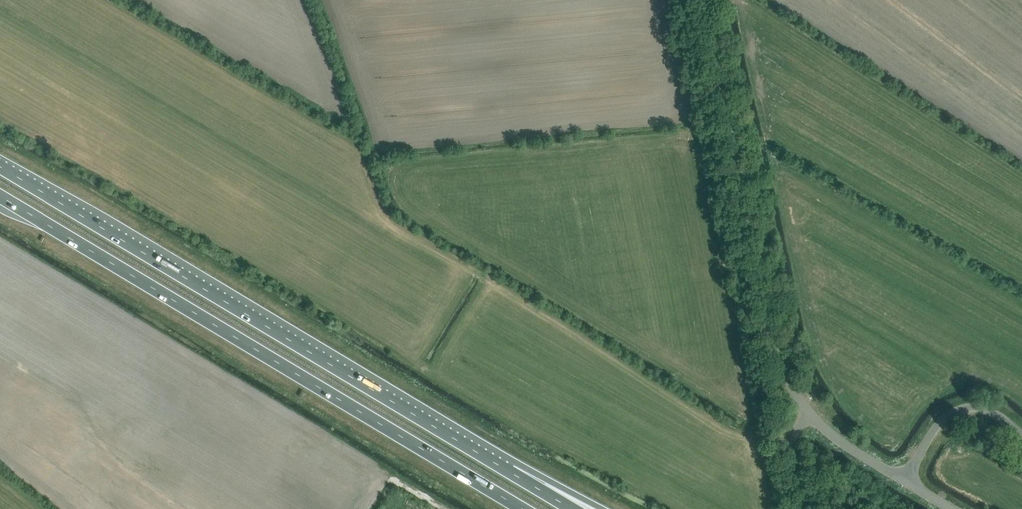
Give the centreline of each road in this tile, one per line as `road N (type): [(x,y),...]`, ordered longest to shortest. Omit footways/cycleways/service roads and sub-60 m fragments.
road 1 (trunk): [(573,508),(0,167)]
road 2 (trunk): [(0,196),(523,508)]
road 3 (tertiary): [(807,411),(776,347),(706,0)]
road 4 (tertiary): [(905,482),(935,427),(962,408),(991,410),(1021,432)]
road 5 (tertiary): [(905,482),(807,411)]

